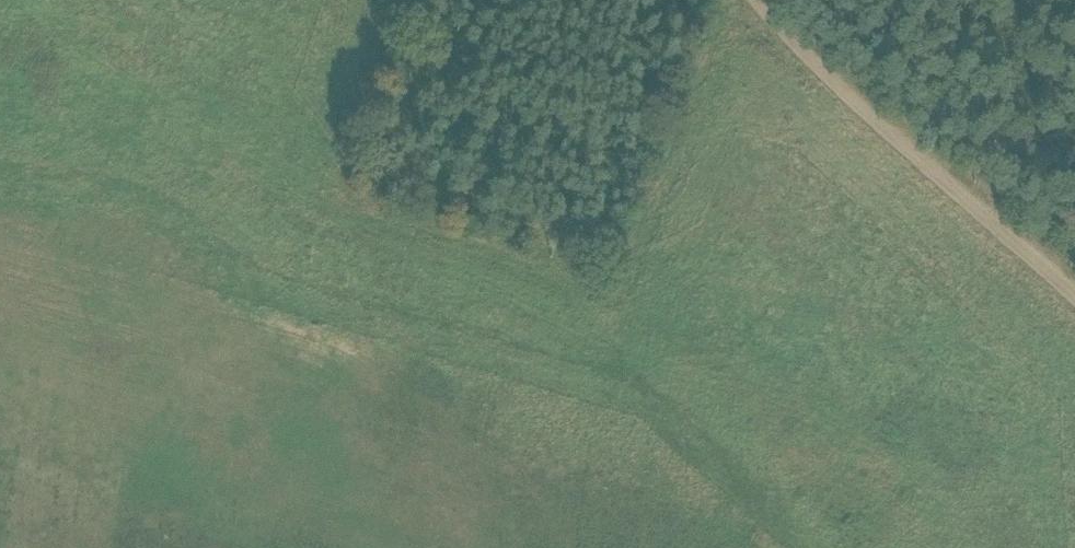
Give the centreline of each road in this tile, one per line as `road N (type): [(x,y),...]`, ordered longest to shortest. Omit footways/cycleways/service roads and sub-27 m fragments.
road 1 (track): [(754,0),(1074,288)]

